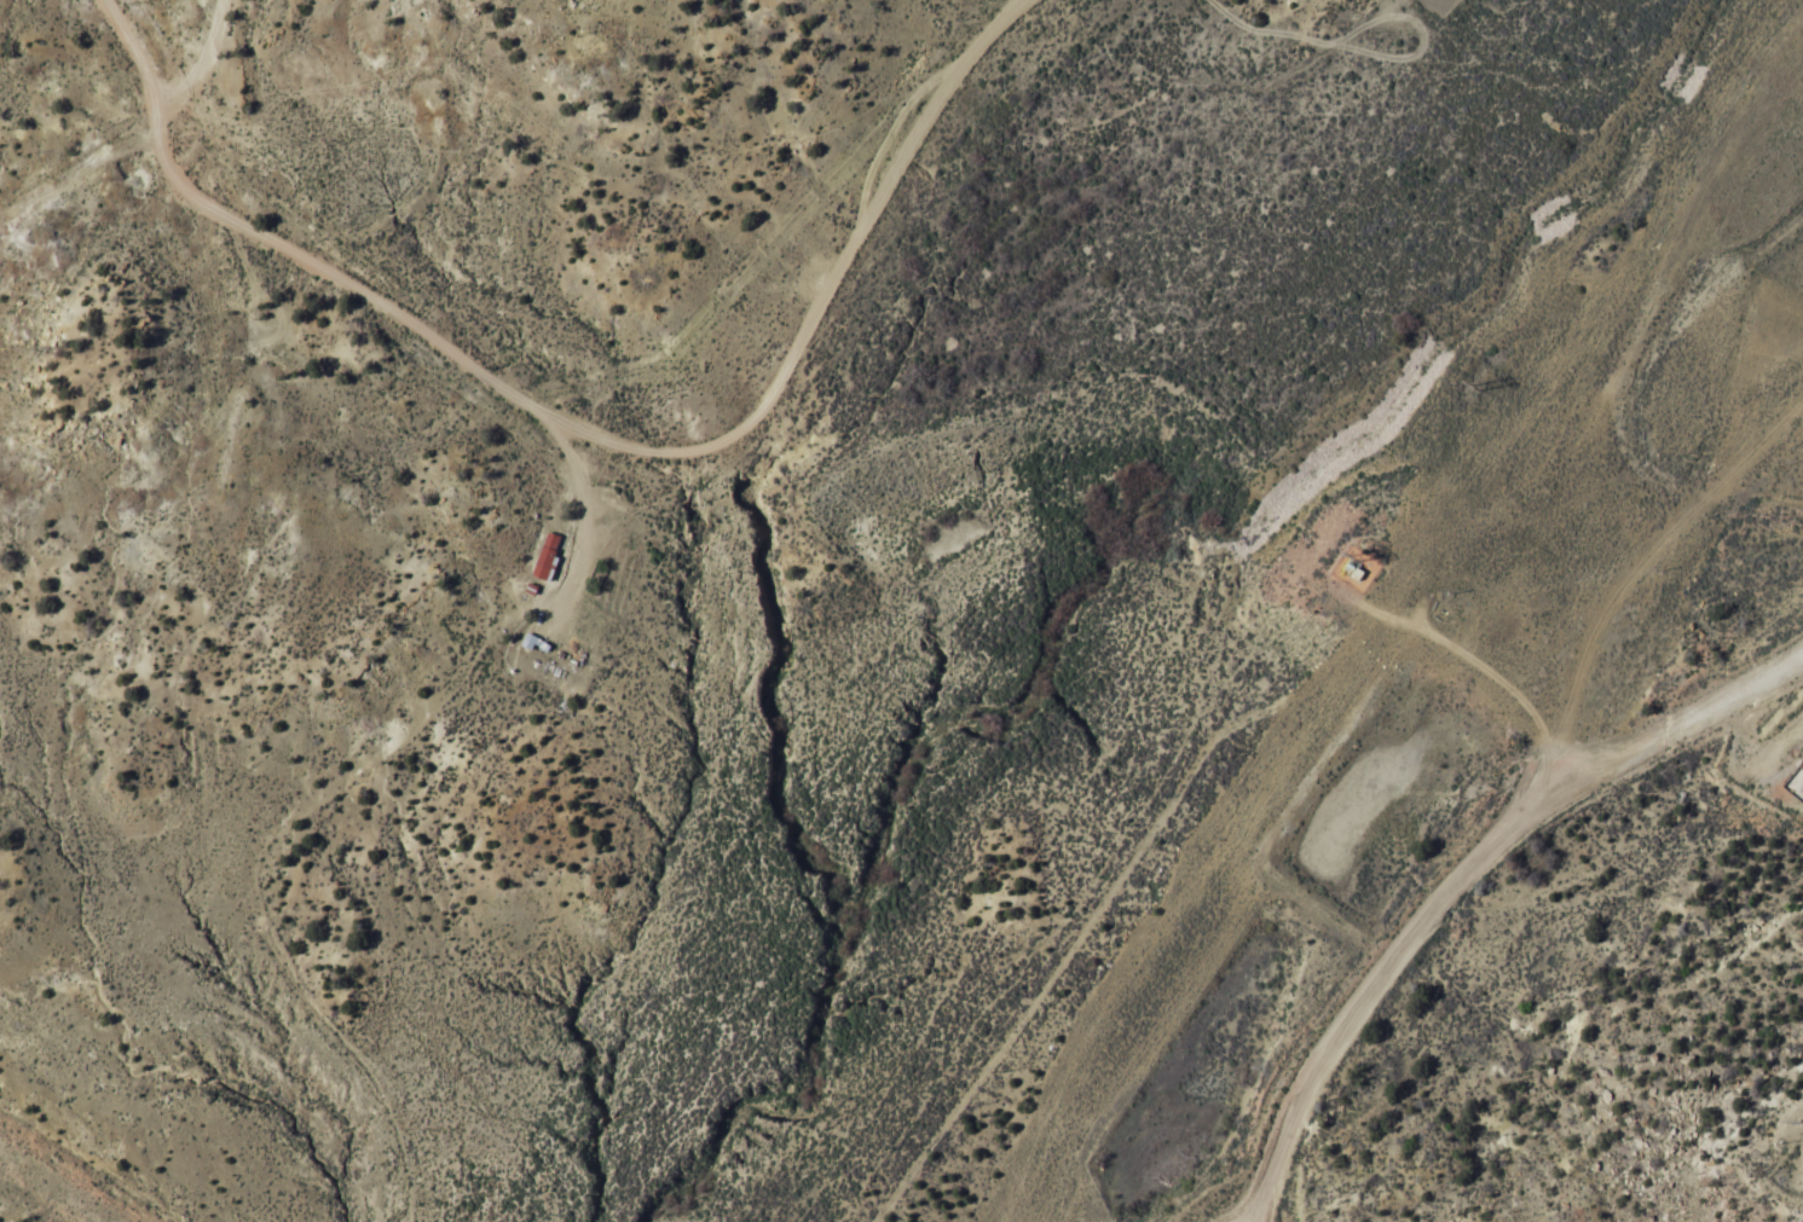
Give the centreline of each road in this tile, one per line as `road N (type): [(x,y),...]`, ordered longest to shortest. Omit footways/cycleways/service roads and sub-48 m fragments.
road 1 (residential): [(1028,0),(987,35),(932,108),(752,417),(680,451),(637,447),(524,401),(389,309),(196,196),(171,170),(157,137),(150,70),(103,0)]

